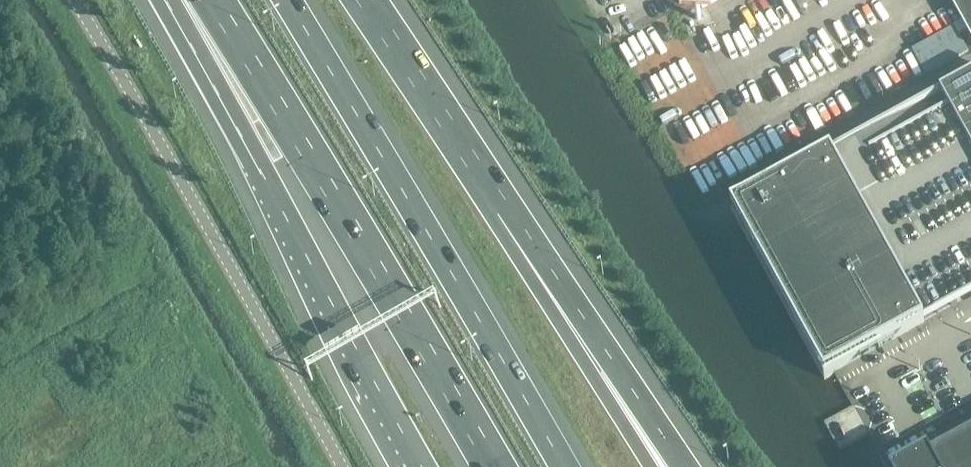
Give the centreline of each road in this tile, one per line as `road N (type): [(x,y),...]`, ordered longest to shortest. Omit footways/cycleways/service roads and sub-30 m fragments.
road 1 (motorway): [(208,0),(494,466)]
road 2 (motorway): [(564,466),(287,0)]
road 3 (unclassified): [(342,466),(77,0)]
road 4 (motorway): [(185,0),(347,357),(412,466)]
road 5 (motorway): [(685,466),(511,207),(463,152)]
road 6 (motorway): [(649,466),(490,213),(463,152)]
road 7 (motorway): [(463,152),(363,0)]

